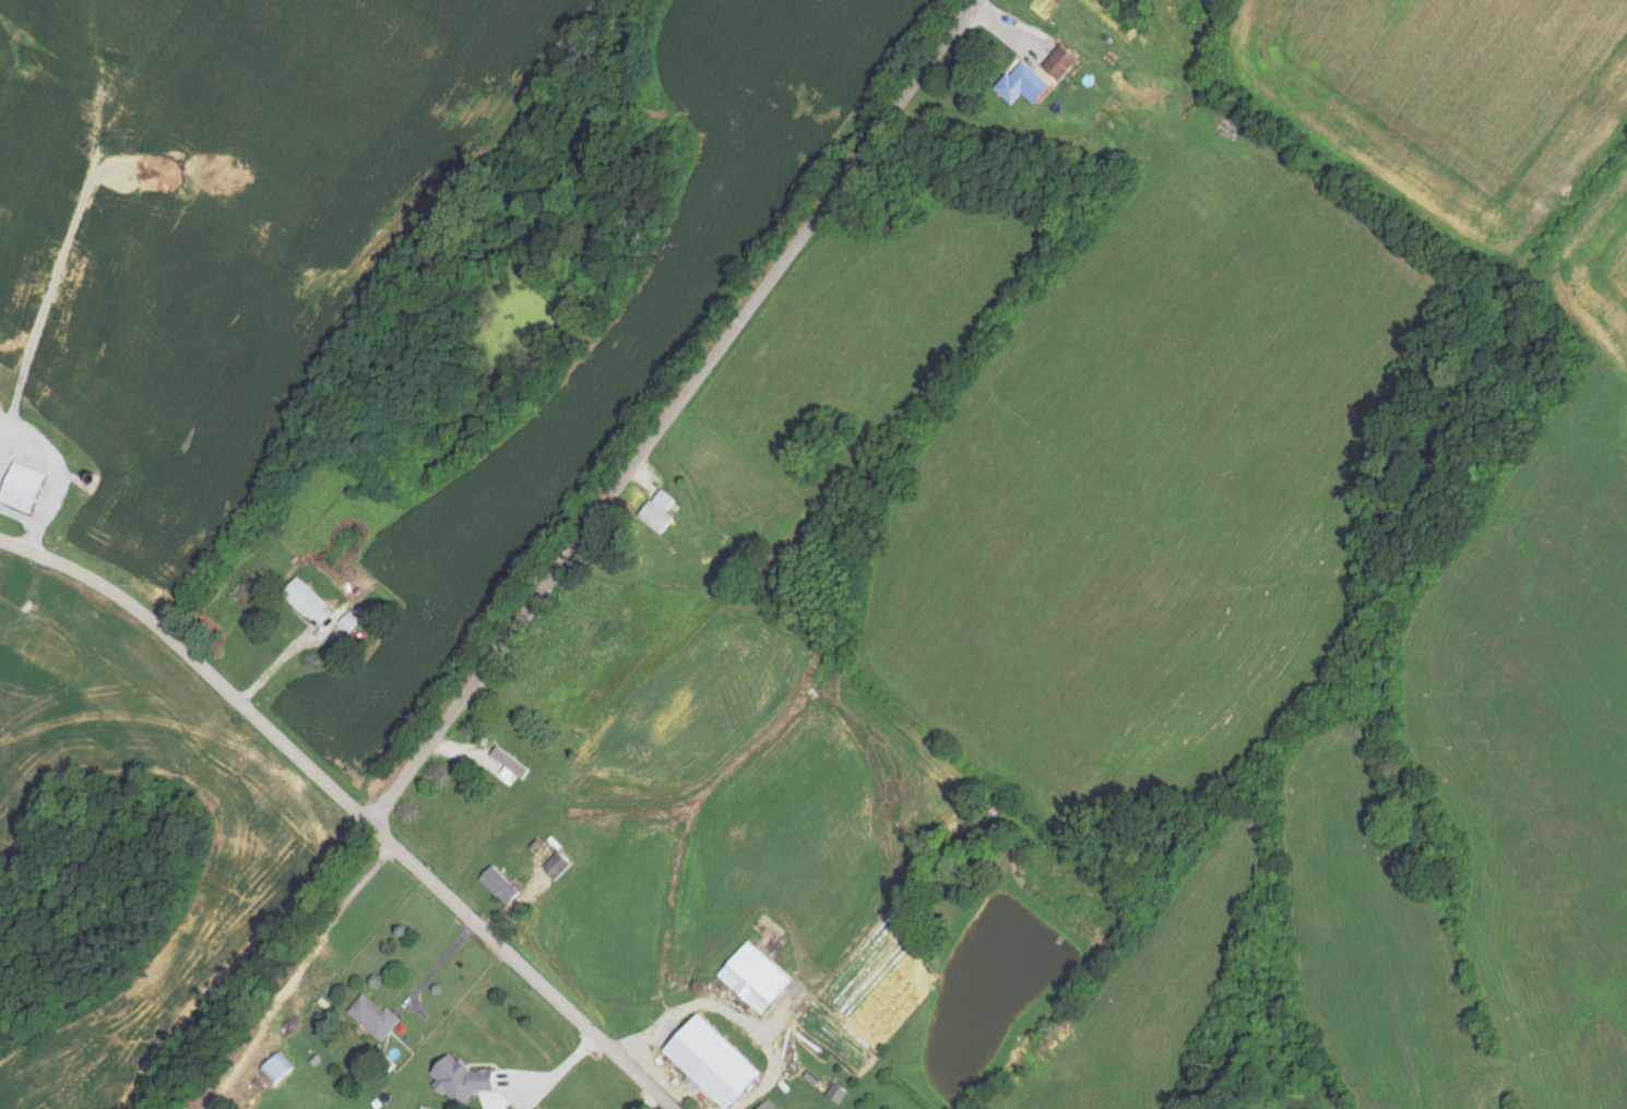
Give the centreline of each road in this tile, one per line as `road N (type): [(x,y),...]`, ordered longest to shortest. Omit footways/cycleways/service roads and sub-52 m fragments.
road 1 (residential): [(371,825),(980,0)]
road 2 (secondary): [(0,542),(95,584),(151,621),(673,1108)]

